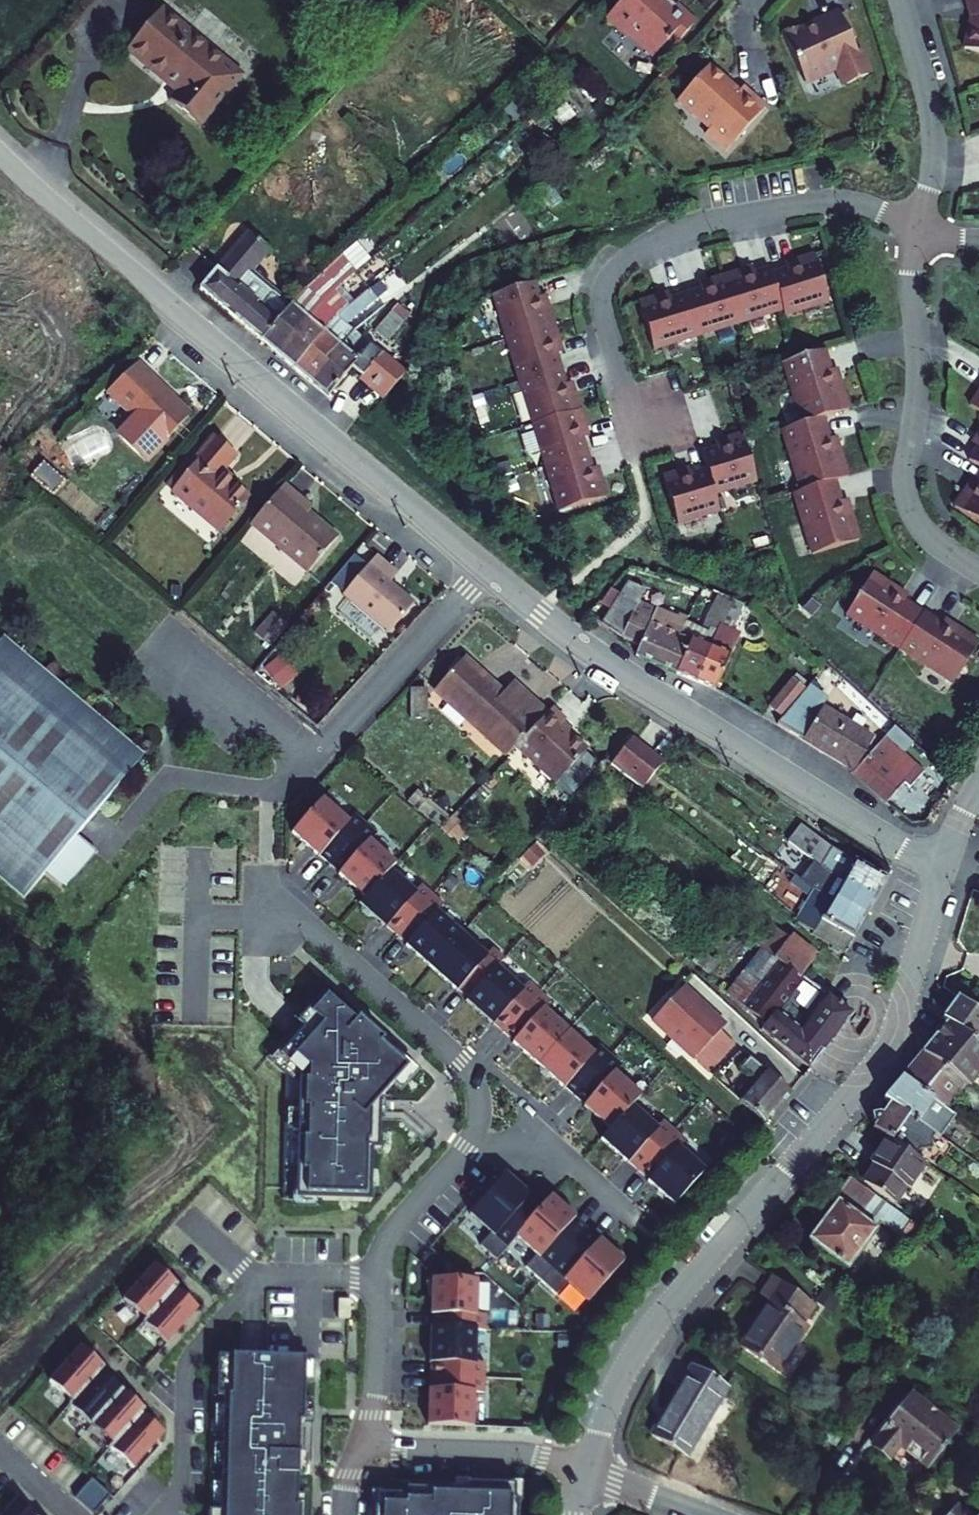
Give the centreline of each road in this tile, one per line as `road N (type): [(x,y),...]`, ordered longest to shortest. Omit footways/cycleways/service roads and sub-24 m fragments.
road 1 (residential): [(943,871),(561,631),(233,359),(0,146)]
road 2 (tertiary): [(943,871),(885,1049),(660,1314),(622,1378),(584,1469)]
road 3 (residential): [(632,420),(602,300),(614,266),(629,253),(709,220),(822,203),(861,206),(918,227)]
road 4 (residential): [(381,1278),(263,1275),(192,1353),(178,1486),(156,1514)]
road 5 (residential): [(978,569),(921,527),(906,490),(918,387),(911,261),(918,227)]
road 6 (residential): [(467,1147),(480,1104),(466,1065),(313,930),(265,918)]
road 7 (residential): [(918,227),(935,143),(903,0)]
road 8 (residential): [(584,1469),(532,1454),(360,1446)]
road 9 (residential): [(467,1147),(492,1142),(560,1157),(646,1229)]
road 10 (residential): [(360,1446),(377,1399),(381,1278)]
road 11 (residential): [(381,1278),(389,1234),(467,1147)]
road 12 (residential): [(584,1469),(705,1514)]

